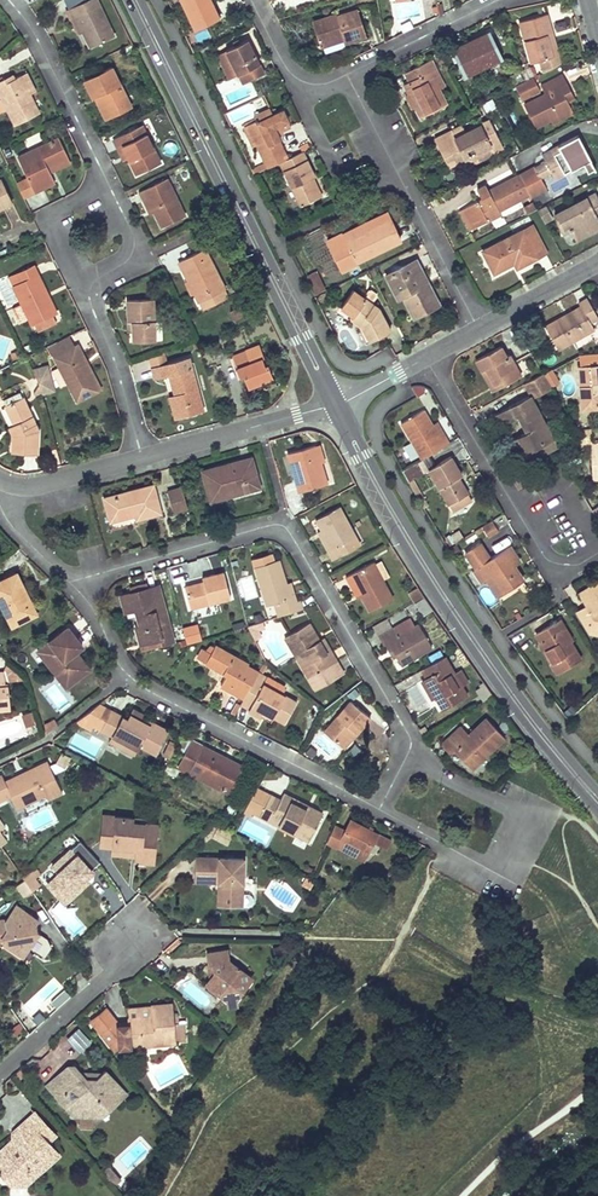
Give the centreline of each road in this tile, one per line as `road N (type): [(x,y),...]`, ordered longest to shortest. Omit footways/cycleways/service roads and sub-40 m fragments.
road 1 (residential): [(69,583),(282,526),(410,748)]
road 2 (secondary): [(335,404),(442,593),(597,800)]
road 3 (residential): [(410,748),(379,810),(137,683),(69,583)]
road 4 (secondary): [(134,0),(335,404)]
road 5 (residential): [(426,358),(546,558),(569,565),(597,554)]
road 6 (residential): [(109,185),(37,38),(9,0)]
road 7 (residential): [(335,404),(142,458)]
road 8 (residential): [(0,1075),(110,974),(135,935)]
road 9 (residential): [(303,83),(303,101),(351,198),(399,175)]
road 10 (residential): [(477,330),(399,175)]
road 11 (residential): [(347,75),(498,0)]
road 12 (residential): [(90,303),(48,215),(109,185)]
road 13 (residential): [(142,458),(90,303)]
road 14 (residential): [(142,458),(34,487),(0,482)]
road 15 (residential): [(90,303),(92,285),(134,247),(109,185)]
road 16 (residential): [(477,330),(597,262)]

